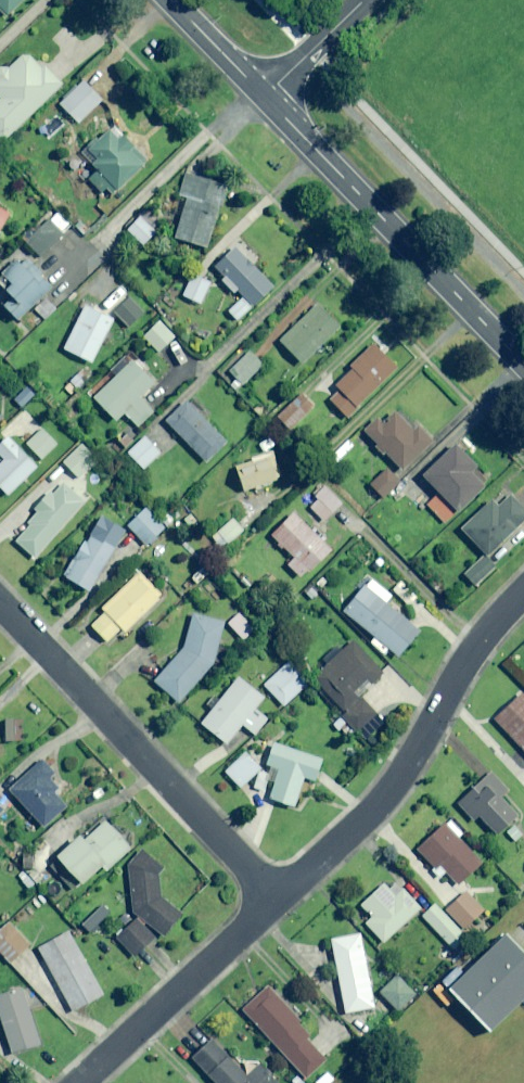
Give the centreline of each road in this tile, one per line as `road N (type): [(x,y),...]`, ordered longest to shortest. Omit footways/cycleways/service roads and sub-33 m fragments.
road 1 (residential): [(0,605),(281,901)]
road 2 (residential): [(281,901),(392,794),(470,654),(523,592)]
road 3 (tertiary): [(272,99),(523,365)]
road 4 (residential): [(84,1082),(281,901)]
road 5 (residential): [(372,0),(272,99)]
road 6 (tertiary): [(175,0),(272,99)]

